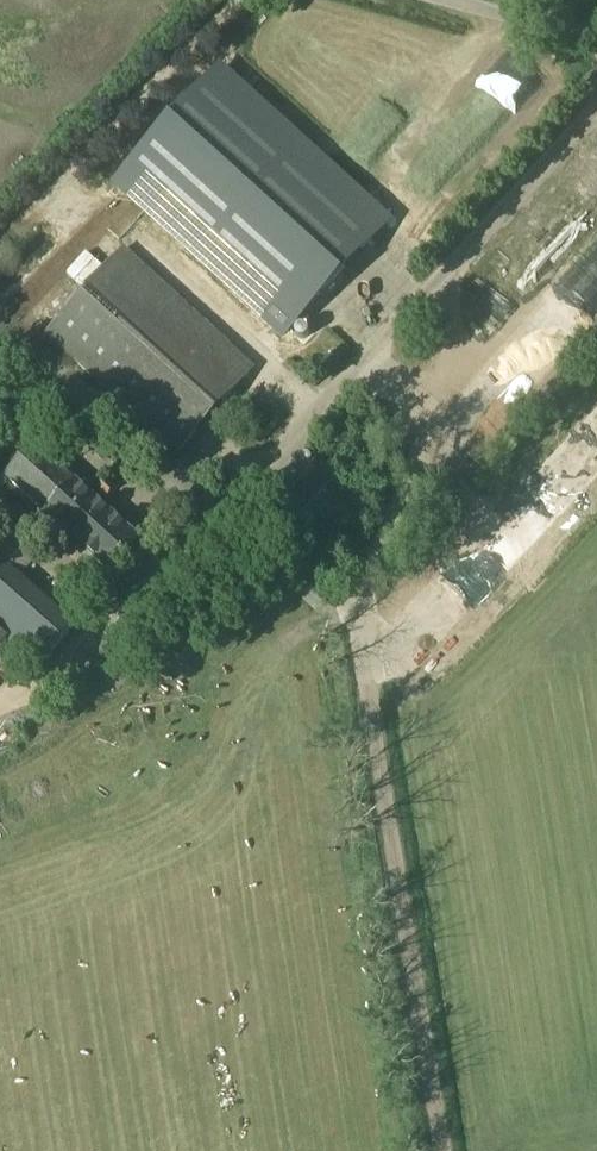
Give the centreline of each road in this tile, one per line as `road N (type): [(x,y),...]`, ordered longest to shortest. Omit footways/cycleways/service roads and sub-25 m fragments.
road 1 (track): [(439,1150),(355,613),(359,573),(430,419),(369,361)]
road 2 (unclassified): [(252,479),(596,130)]
road 3 (unclassified): [(596,44),(431,0)]

